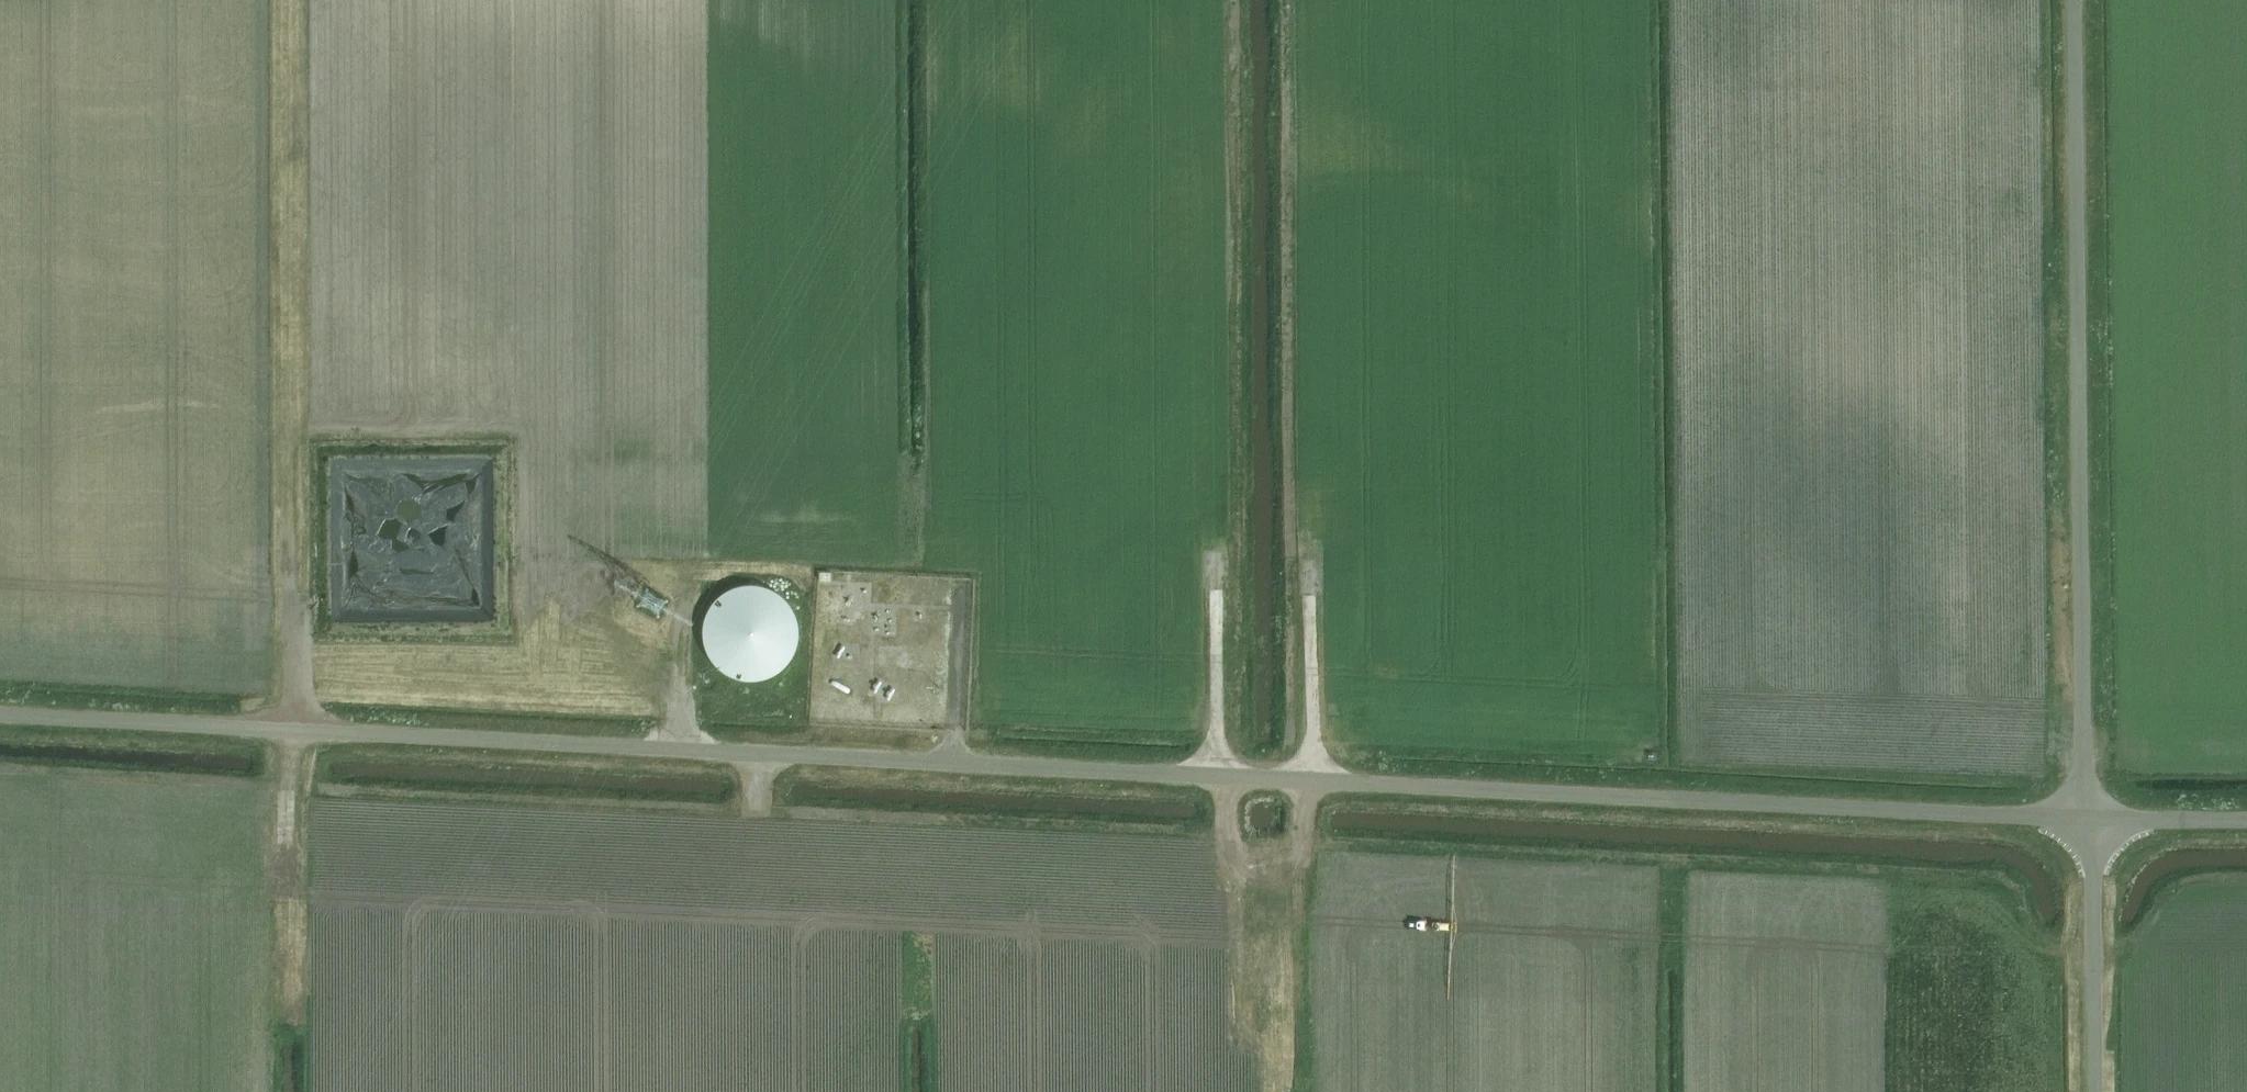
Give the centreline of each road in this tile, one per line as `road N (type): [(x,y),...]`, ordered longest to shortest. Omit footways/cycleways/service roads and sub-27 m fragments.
road 1 (unclassified): [(2086,821),(0,713)]
road 2 (unclassified): [(2086,821),(2075,0)]
road 3 (unclassified): [(2096,1091),(2086,821)]
road 4 (unclassified): [(2246,819),(2086,821)]

